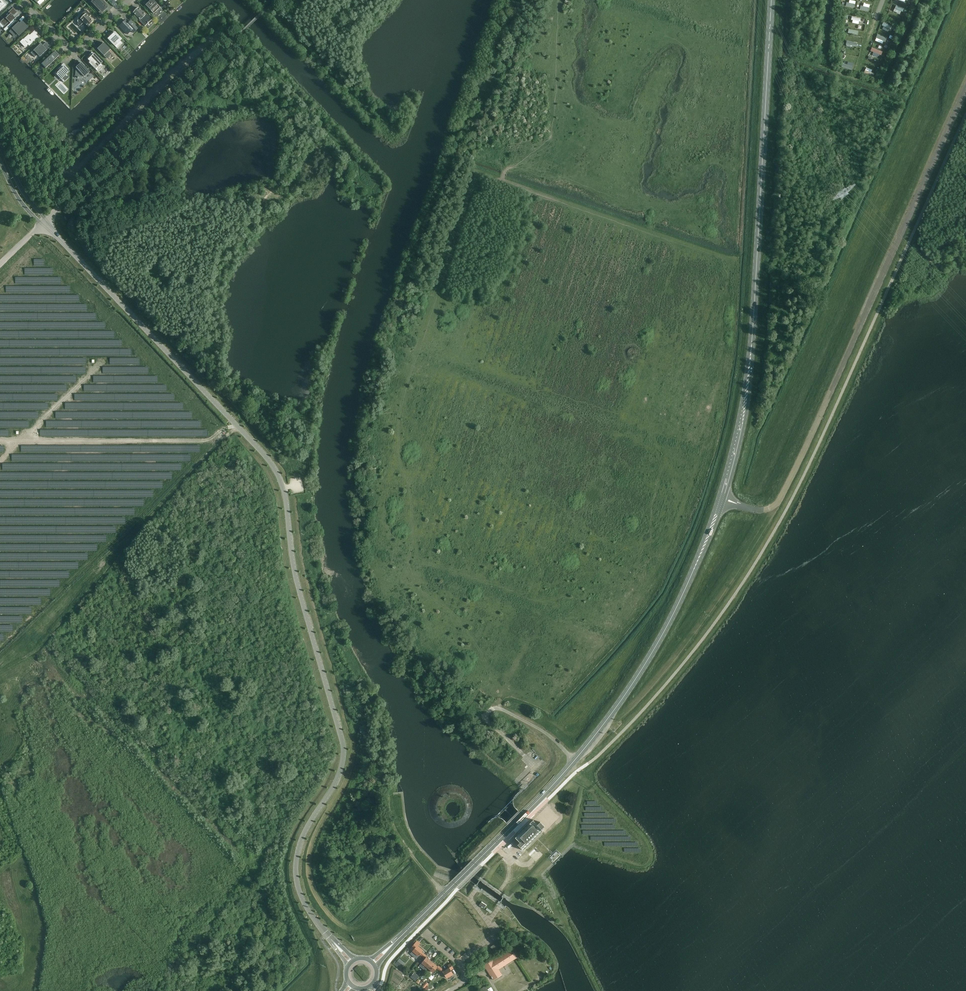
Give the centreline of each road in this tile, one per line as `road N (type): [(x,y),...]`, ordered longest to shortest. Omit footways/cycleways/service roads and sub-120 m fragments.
road 1 (unclassified): [(44,222),(275,469),(284,490),(293,564),(343,745),(338,776),(296,857),(303,900),(326,934)]
road 2 (primary): [(409,929),(552,786),(618,705),(681,599),(721,499)]
road 3 (unclassified): [(721,499),(768,509),(782,498),(965,91)]
road 4 (primary): [(721,499),(747,397),(773,0)]
road 5 (unclassified): [(240,34),(44,222)]
road 6 (residential): [(23,0),(73,53),(127,0)]

